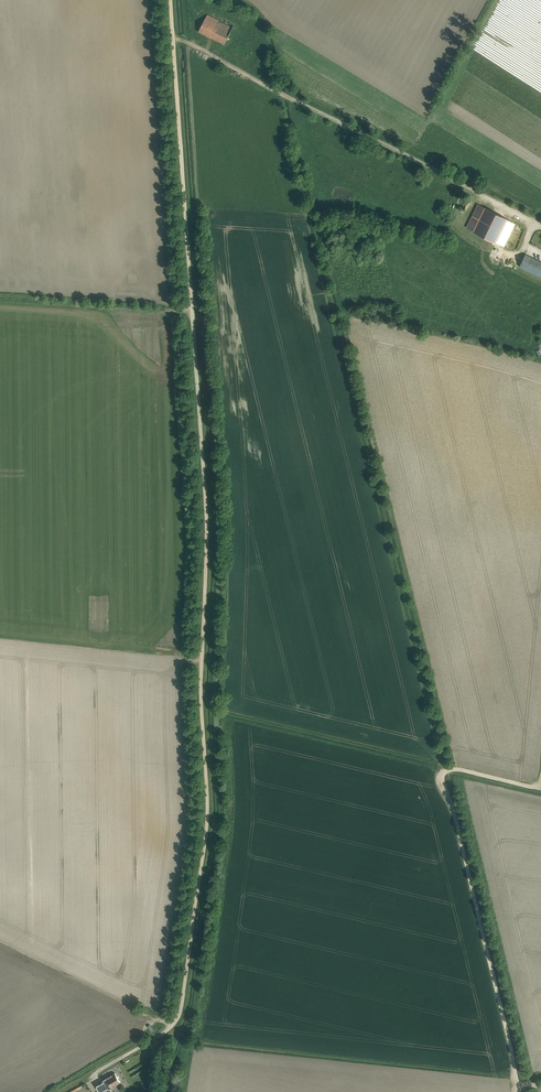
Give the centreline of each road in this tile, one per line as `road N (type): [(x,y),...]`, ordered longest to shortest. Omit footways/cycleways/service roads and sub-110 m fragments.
road 1 (track): [(171,0),(209,542),(210,812),(181,1017),(98,1073)]
road 2 (track): [(540,780),(540,788),(453,769),(441,778),(518,1091)]
road 3 (track): [(173,36),(540,227)]

